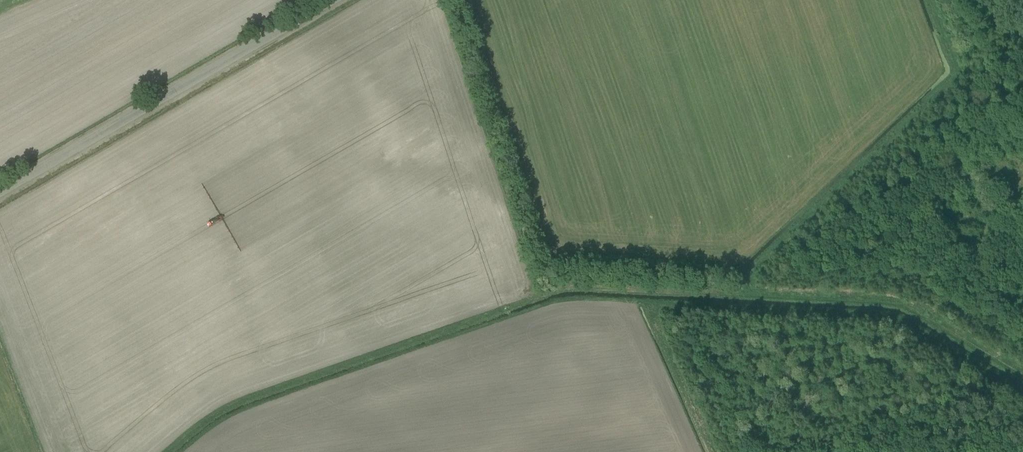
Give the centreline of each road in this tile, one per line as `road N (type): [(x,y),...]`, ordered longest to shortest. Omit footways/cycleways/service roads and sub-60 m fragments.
road 1 (track): [(1022,399),(884,319),(661,308),(651,315),(708,451)]
road 2 (tertiary): [(0,189),(332,0)]

